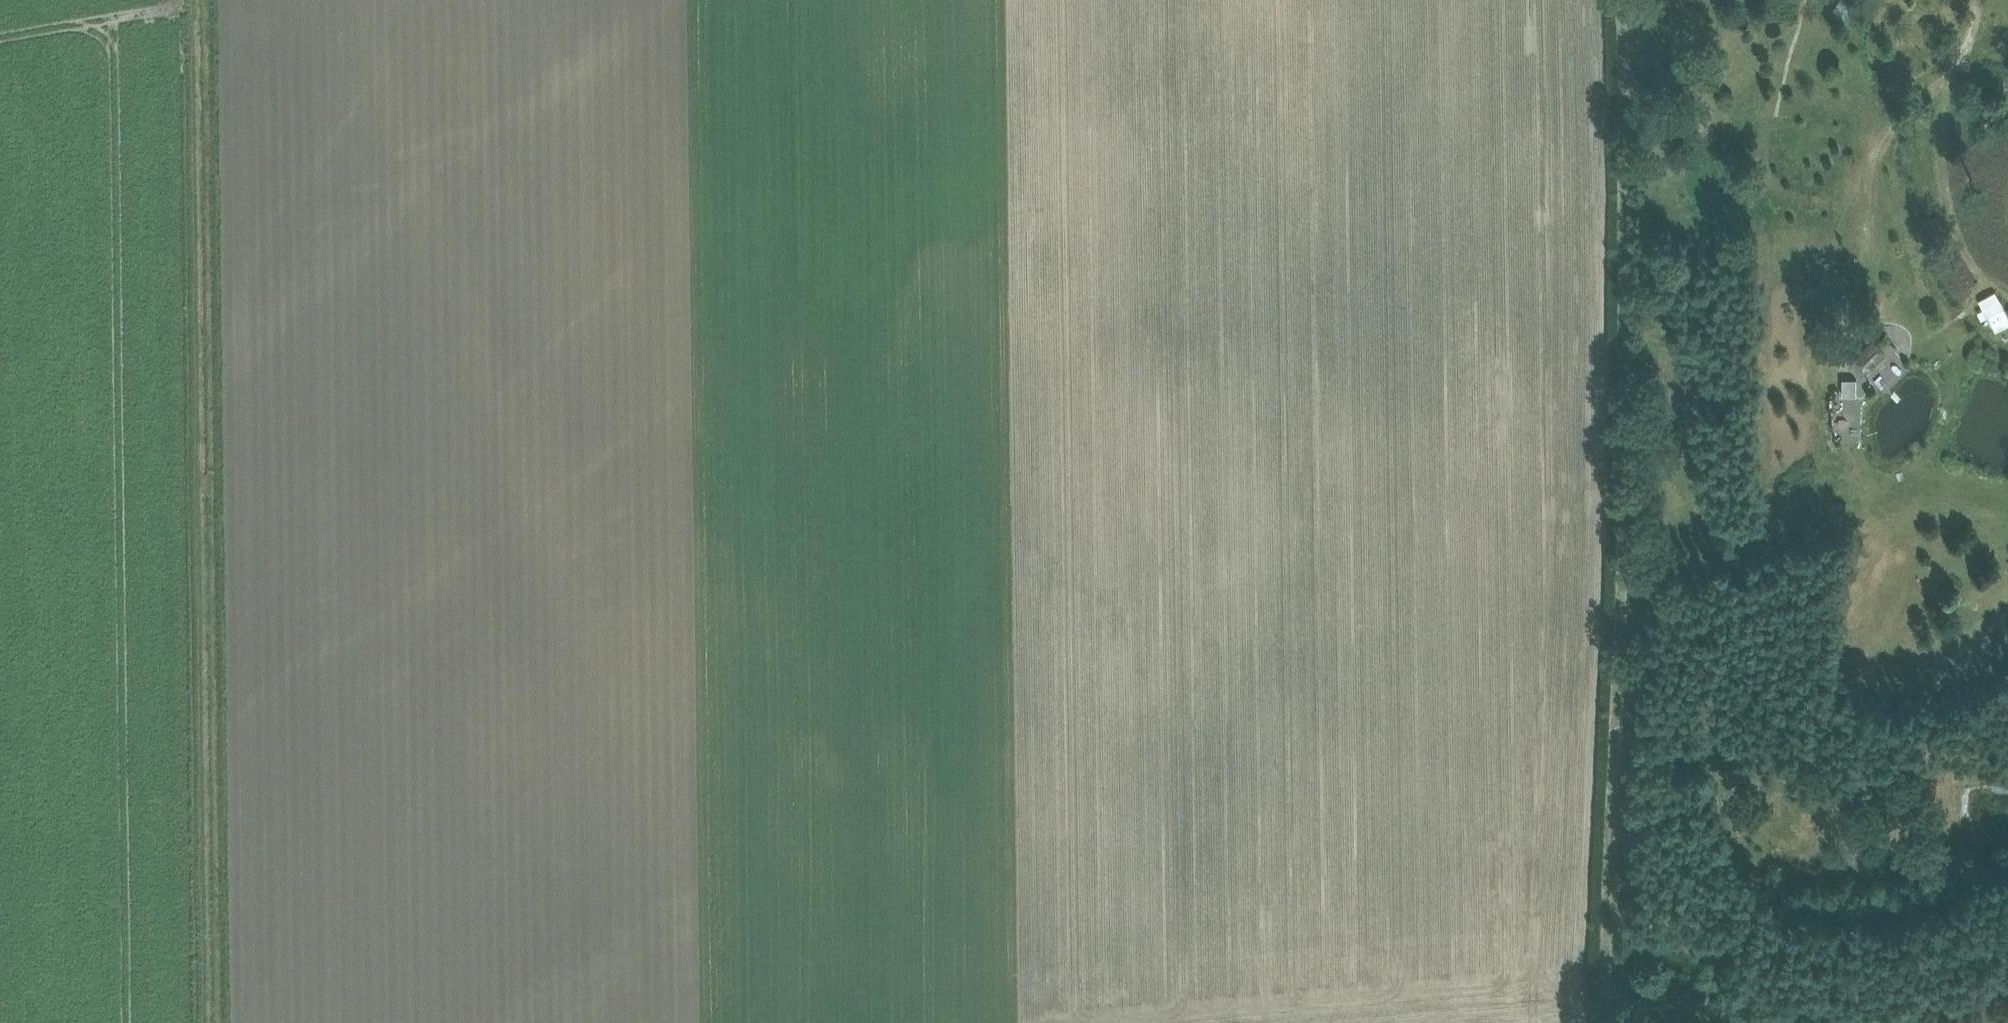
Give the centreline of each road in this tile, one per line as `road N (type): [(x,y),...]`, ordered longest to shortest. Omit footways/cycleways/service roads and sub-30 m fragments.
road 1 (track): [(1597,1022),(1620,269),(1617,0)]

